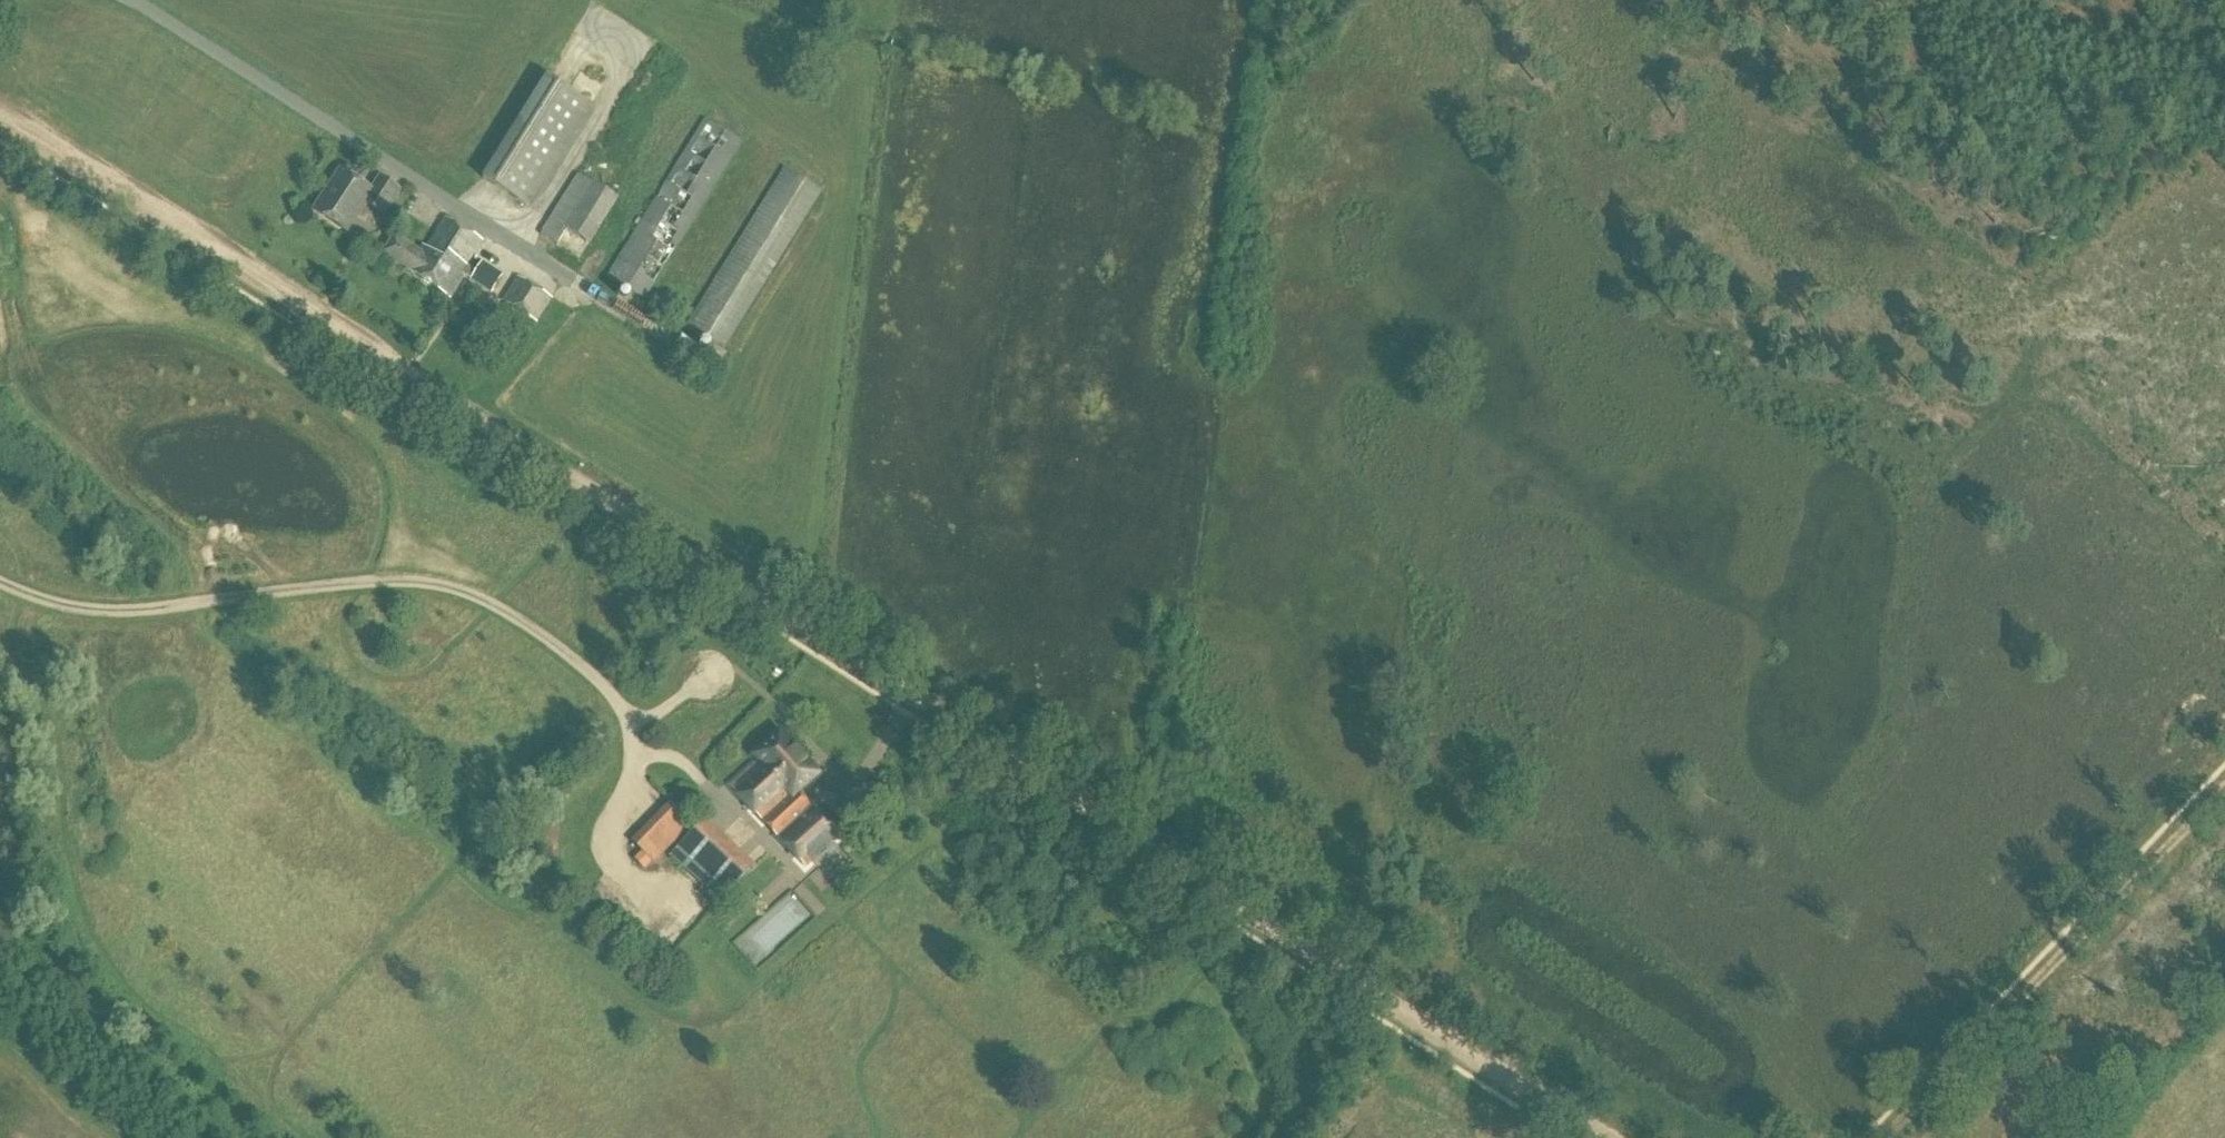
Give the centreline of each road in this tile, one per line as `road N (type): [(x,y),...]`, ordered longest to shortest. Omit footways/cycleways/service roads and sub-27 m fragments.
road 1 (track): [(1597,1137),(0,123)]
road 2 (track): [(2224,778),(1880,1137)]

